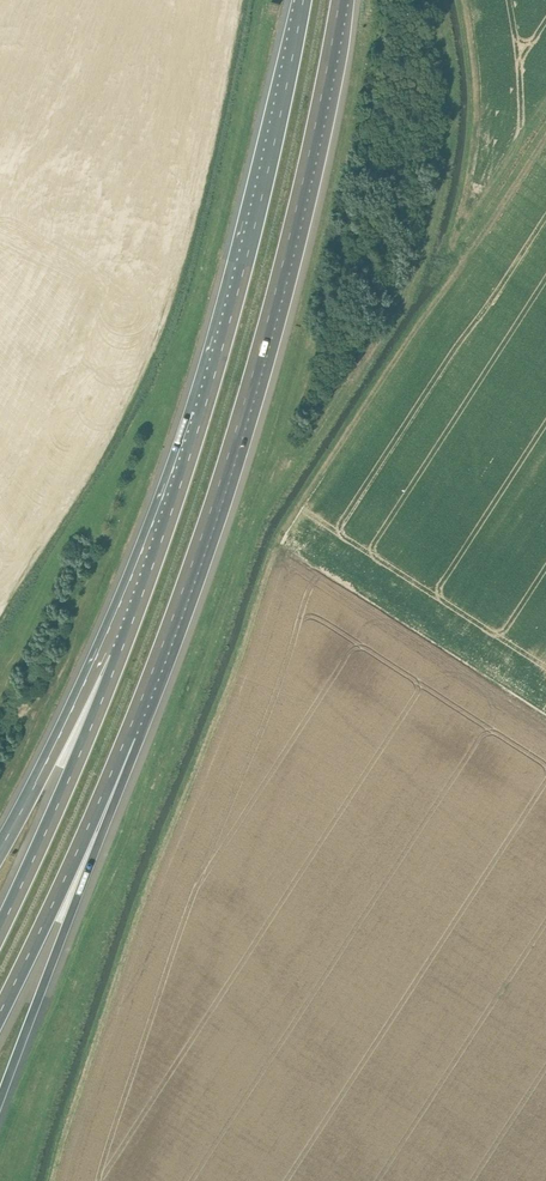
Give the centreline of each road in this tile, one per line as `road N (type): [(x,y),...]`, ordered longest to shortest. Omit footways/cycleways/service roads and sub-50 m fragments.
road 1 (motorway): [(129,730),(245,404),(314,133),(338,0)]
road 2 (motorway): [(304,0),(222,352),(119,656)]
road 3 (motorway): [(0,1103),(129,730)]
road 4 (motorway): [(0,1014),(129,730)]
road 5 (motorway): [(119,656),(0,929)]
road 6 (motorway): [(119,656),(0,849)]

